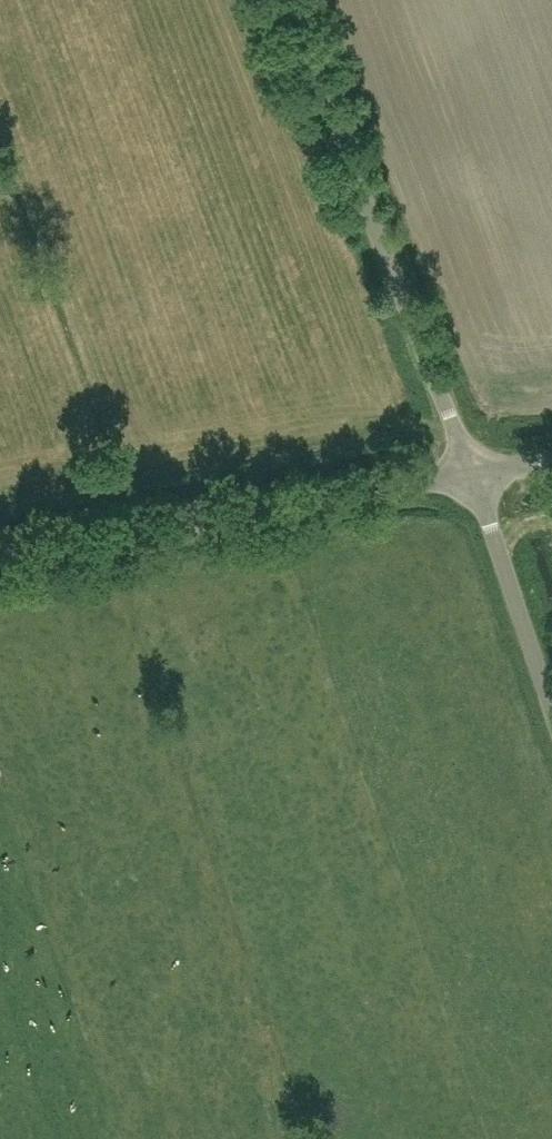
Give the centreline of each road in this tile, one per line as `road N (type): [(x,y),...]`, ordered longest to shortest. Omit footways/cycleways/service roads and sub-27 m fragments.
road 1 (unclassified): [(471,474),(301,0)]
road 2 (residential): [(0,554),(471,474)]
road 3 (unclassified): [(551,709),(471,474)]

